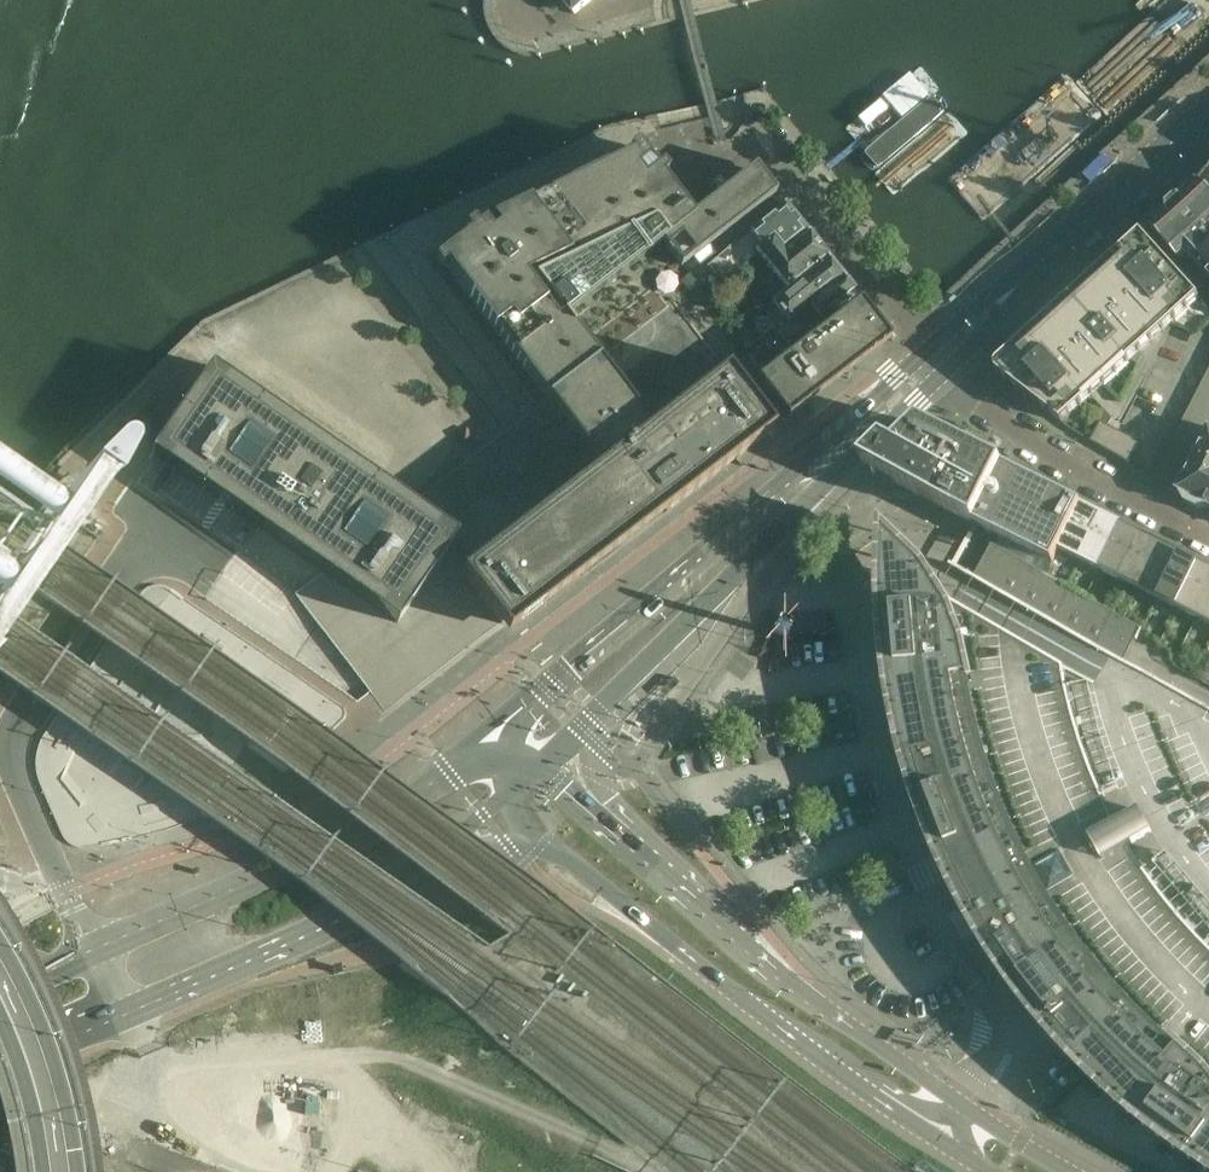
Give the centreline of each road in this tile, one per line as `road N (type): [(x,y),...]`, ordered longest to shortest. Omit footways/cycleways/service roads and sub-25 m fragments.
road 1 (tertiary): [(927,352),(549,694),(484,739)]
road 2 (tertiary): [(552,759),(945,374)]
road 3 (unclassified): [(89,951),(16,777),(17,742),(150,537),(206,576)]
road 4 (secondary): [(484,739),(358,833),(89,951)]
road 5 (secondary): [(133,1011),(246,966),(418,878),(505,796)]
road 6 (secondary): [(505,796),(545,843),(830,1052)]
road 7 (secondary): [(830,1052),(627,829),(552,759)]
road 8 (residential): [(1208,538),(1103,483),(945,374)]
road 9 (residential): [(927,352),(767,149),(738,152)]
road 10 (tertiary): [(1208,112),(1016,290)]
road 11 (secondary): [(830,1052),(988,1171)]
road 12 (secondary): [(59,1171),(47,1100),(0,991)]
road 13 (secondary): [(0,1067),(133,1011)]

